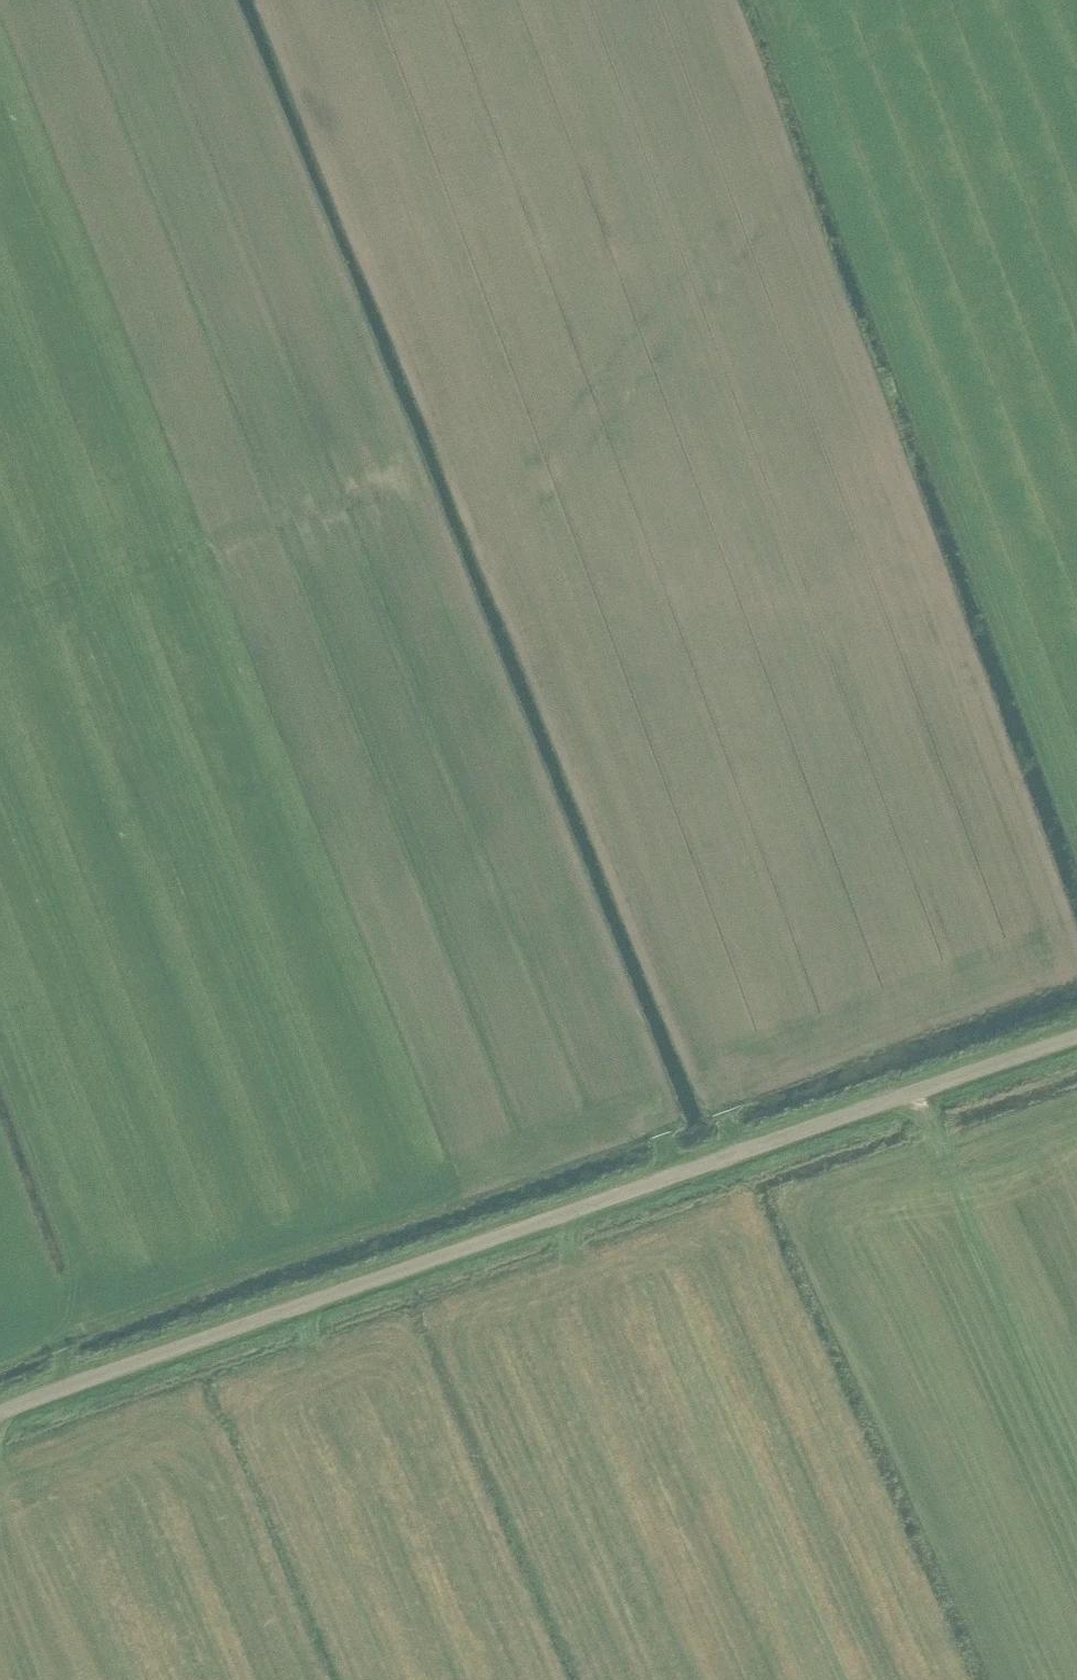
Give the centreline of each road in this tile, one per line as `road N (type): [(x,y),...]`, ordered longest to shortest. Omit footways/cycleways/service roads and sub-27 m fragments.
road 1 (unclassified): [(0,1413),(1076,1039)]
road 2 (track): [(913,1094),(1076,1465)]

